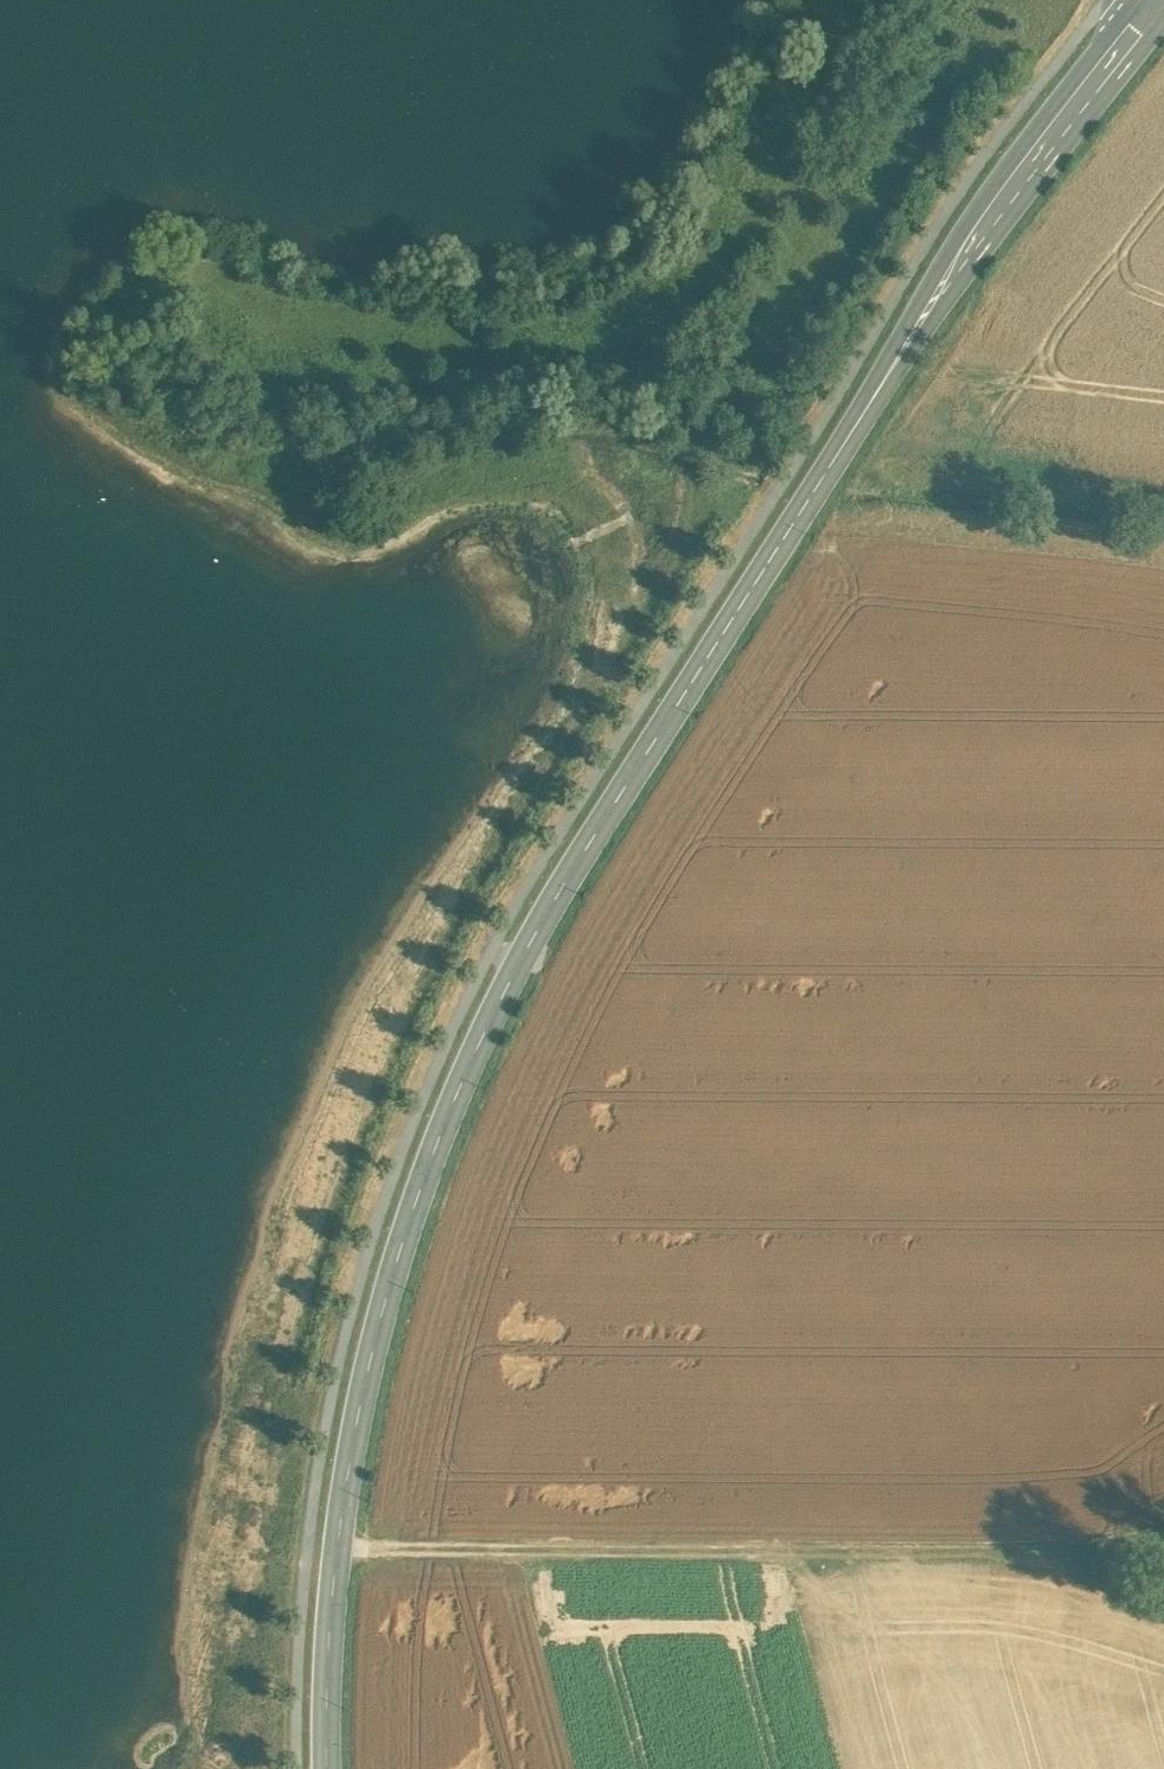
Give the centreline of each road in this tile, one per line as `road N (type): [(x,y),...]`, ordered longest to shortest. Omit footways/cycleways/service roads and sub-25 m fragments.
road 1 (secondary): [(325,1768),(341,1510),(464,1094),(566,886),(944,282),(1158,0)]

